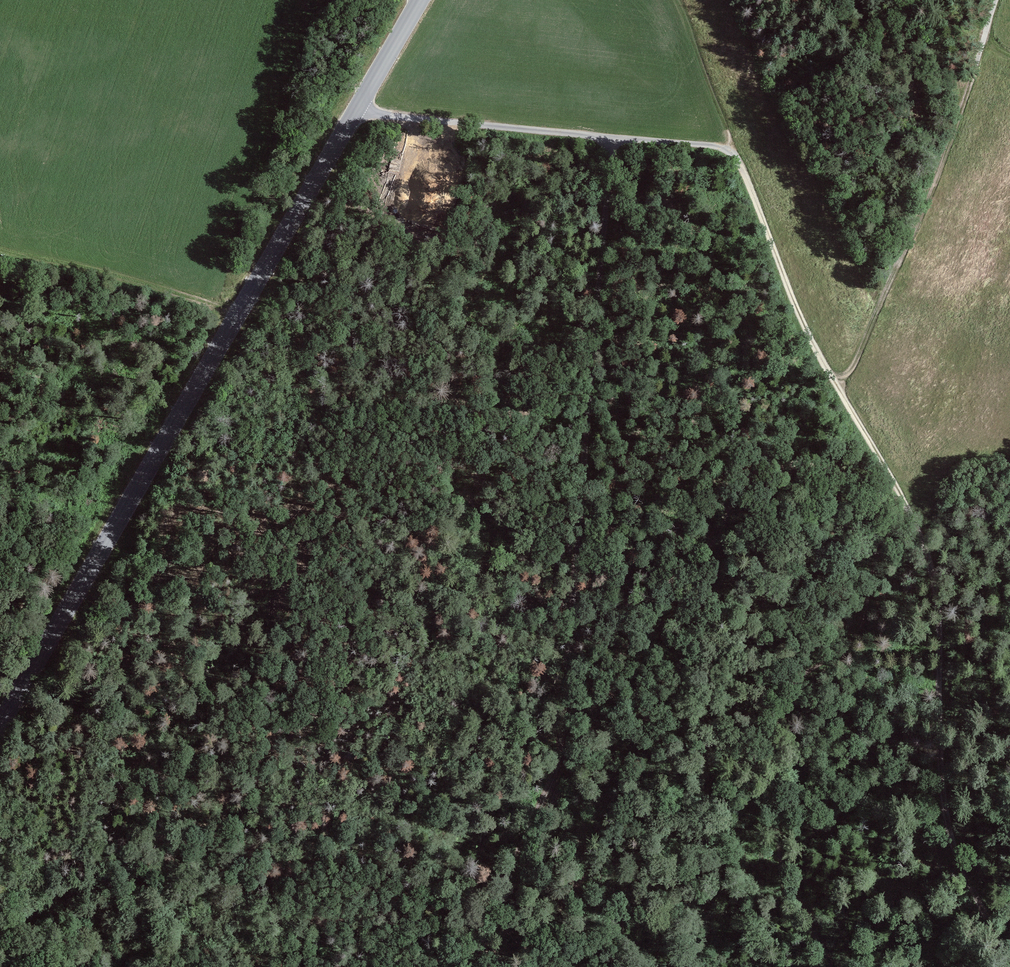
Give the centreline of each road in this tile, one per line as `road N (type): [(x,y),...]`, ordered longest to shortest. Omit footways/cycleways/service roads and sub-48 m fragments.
road 1 (track): [(1009,966),(949,832),(931,561),(794,302),(738,159),(709,145),(353,114)]
road 2 (track): [(612,137),(578,659),(563,748),(477,966)]
road 3 (tertiary): [(0,729),(417,0)]
road 4 (track): [(995,0),(918,221),(852,370),(834,381)]

